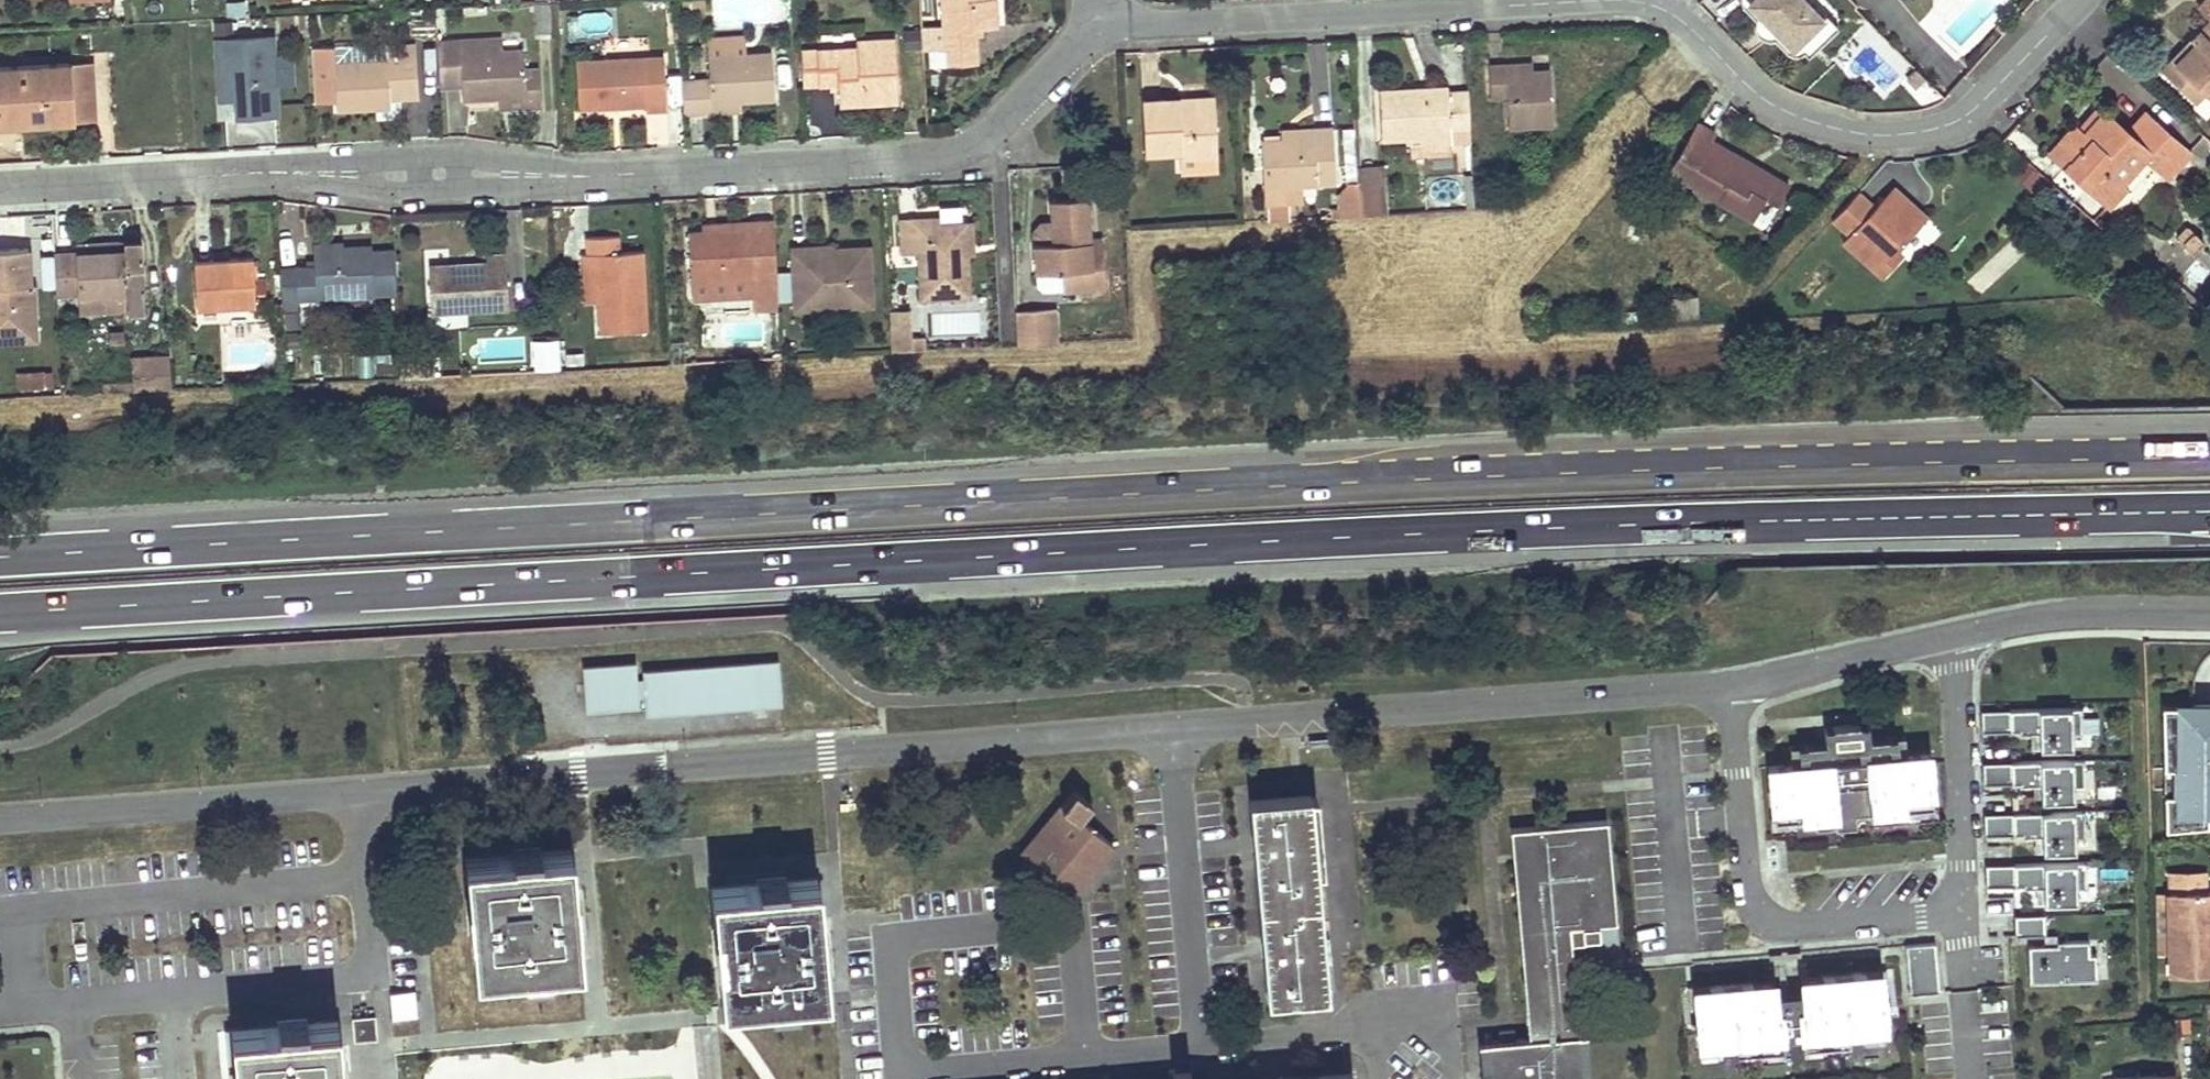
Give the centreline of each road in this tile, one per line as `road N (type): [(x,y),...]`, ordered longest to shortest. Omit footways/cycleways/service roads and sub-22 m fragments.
road 1 (trunk): [(0,615),(997,548),(2209,509)]
road 2 (trunk): [(2209,455),(1518,472),(0,560)]
road 3 (residential): [(1176,731),(0,820)]
road 4 (residential): [(0,188),(261,173),(568,178),(951,156),(977,146),(1095,28)]
road 5 (residential): [(1095,28),(1627,1),(1687,26),(1767,102),(1872,136),(1923,132),(1969,114),(2082,0)]
road 6 (residential): [(1724,683),(1176,731)]
road 7 (residential): [(1176,731),(1201,1051),(1376,1034),(1380,1078)]
road 8 (residential): [(1747,877),(1755,910),(1789,930),(1953,914),(1960,860)]
road 9 (residential): [(2209,616),(2084,616),(1950,634)]
road 10 (residential): [(1950,634),(1724,683)]
road 11 (residential): [(1960,860),(1950,634)]
road 12 (residential): [(1960,860),(1747,877)]
road 13 (residential): [(1724,683),(1747,877)]

